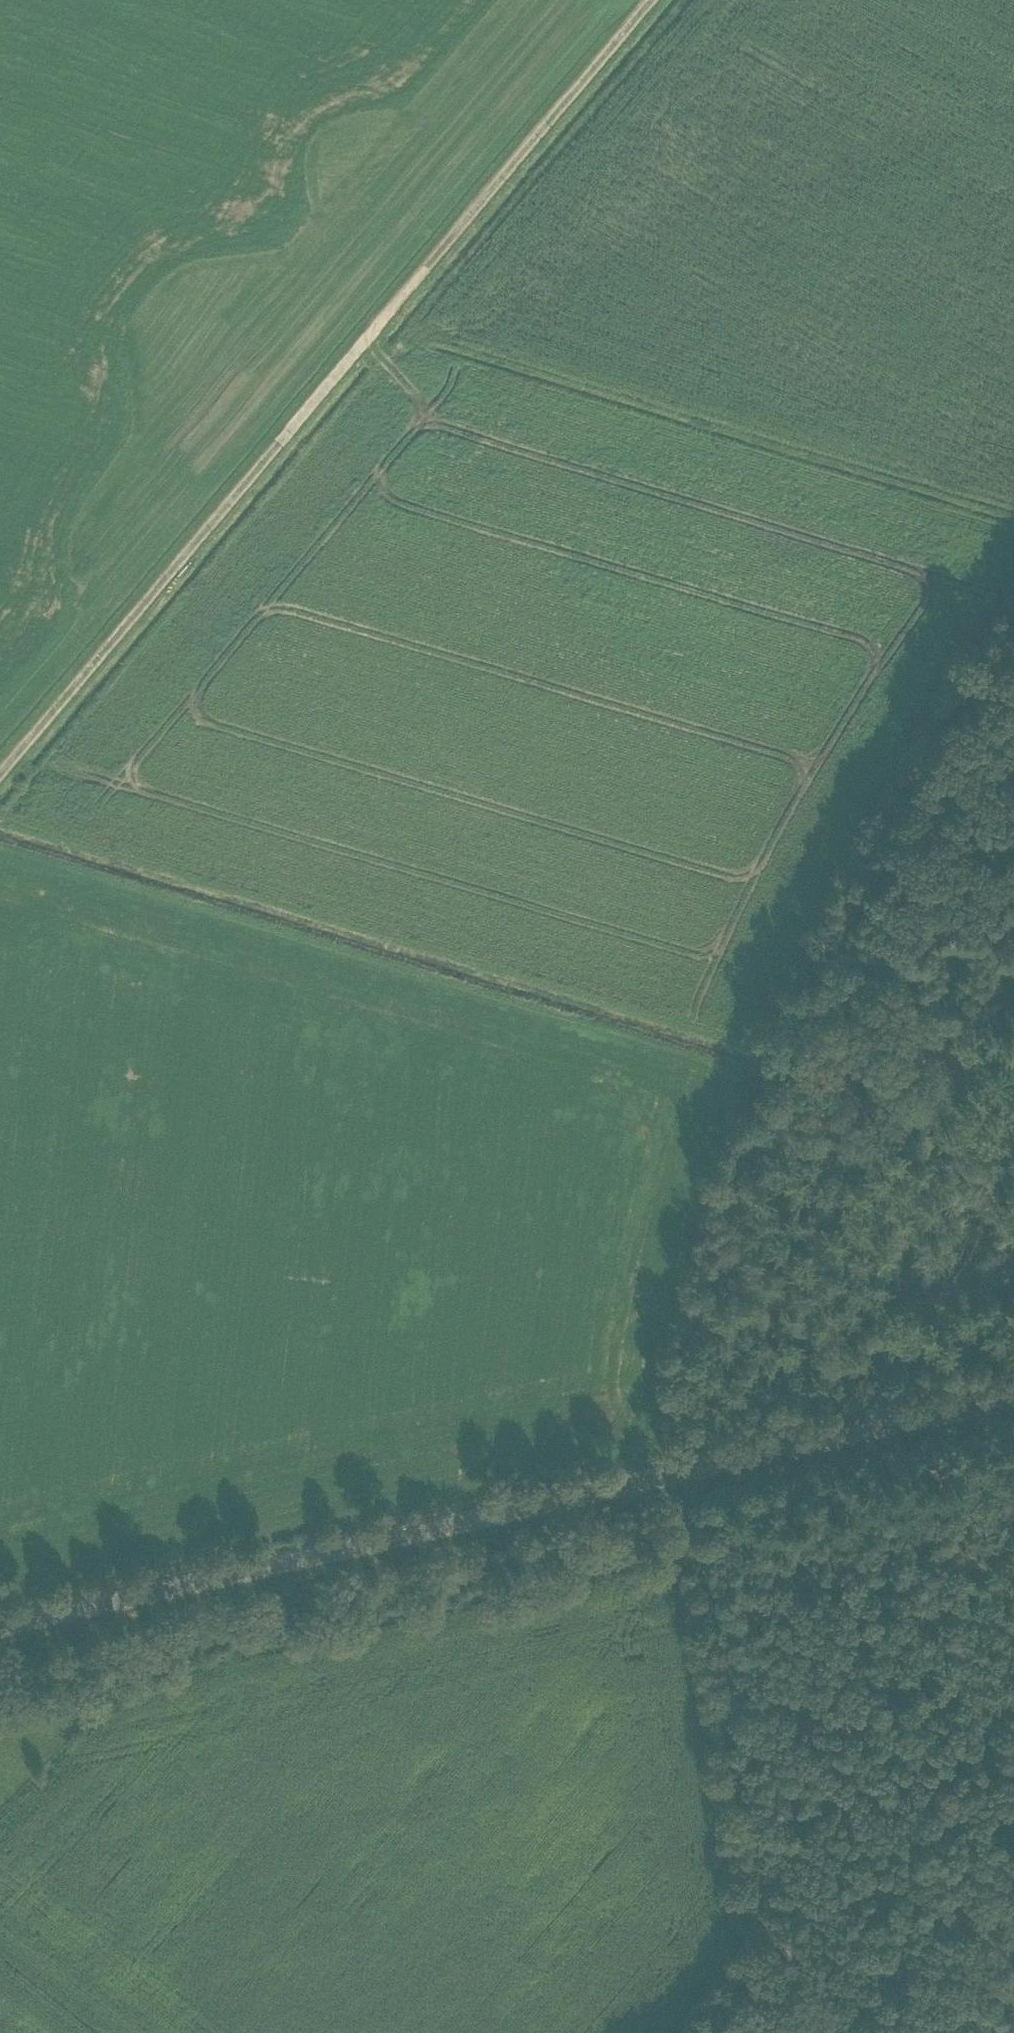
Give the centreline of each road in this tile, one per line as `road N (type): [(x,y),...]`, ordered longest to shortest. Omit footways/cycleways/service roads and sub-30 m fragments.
road 1 (tertiary): [(0,1626),(1013,1398)]
road 2 (track): [(686,1472),(757,1863)]
road 3 (track): [(1013,1807),(757,1863)]
road 4 (track): [(757,1863),(778,1947),(692,2032)]

